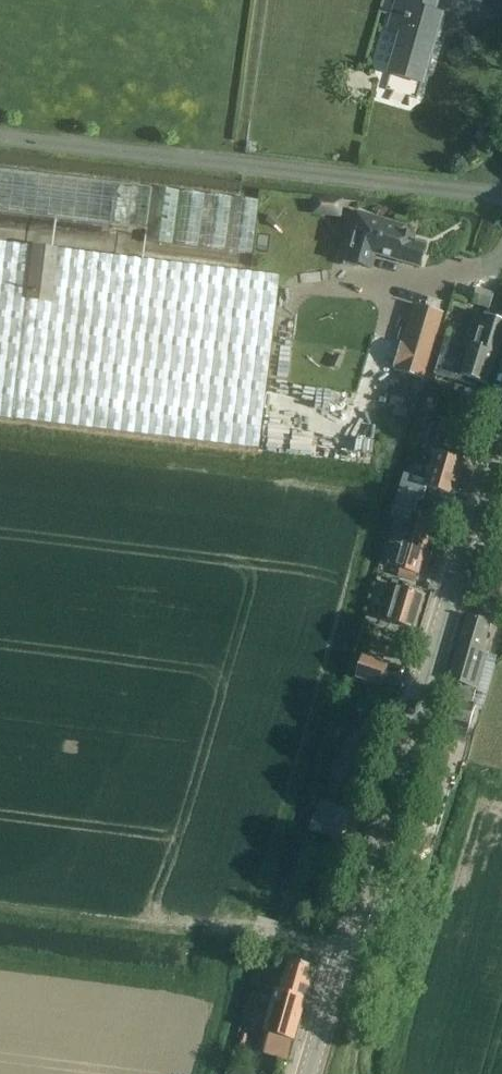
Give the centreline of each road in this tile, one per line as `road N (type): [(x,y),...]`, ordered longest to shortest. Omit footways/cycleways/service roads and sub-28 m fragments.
road 1 (secondary): [(308,1073),(501,410)]

